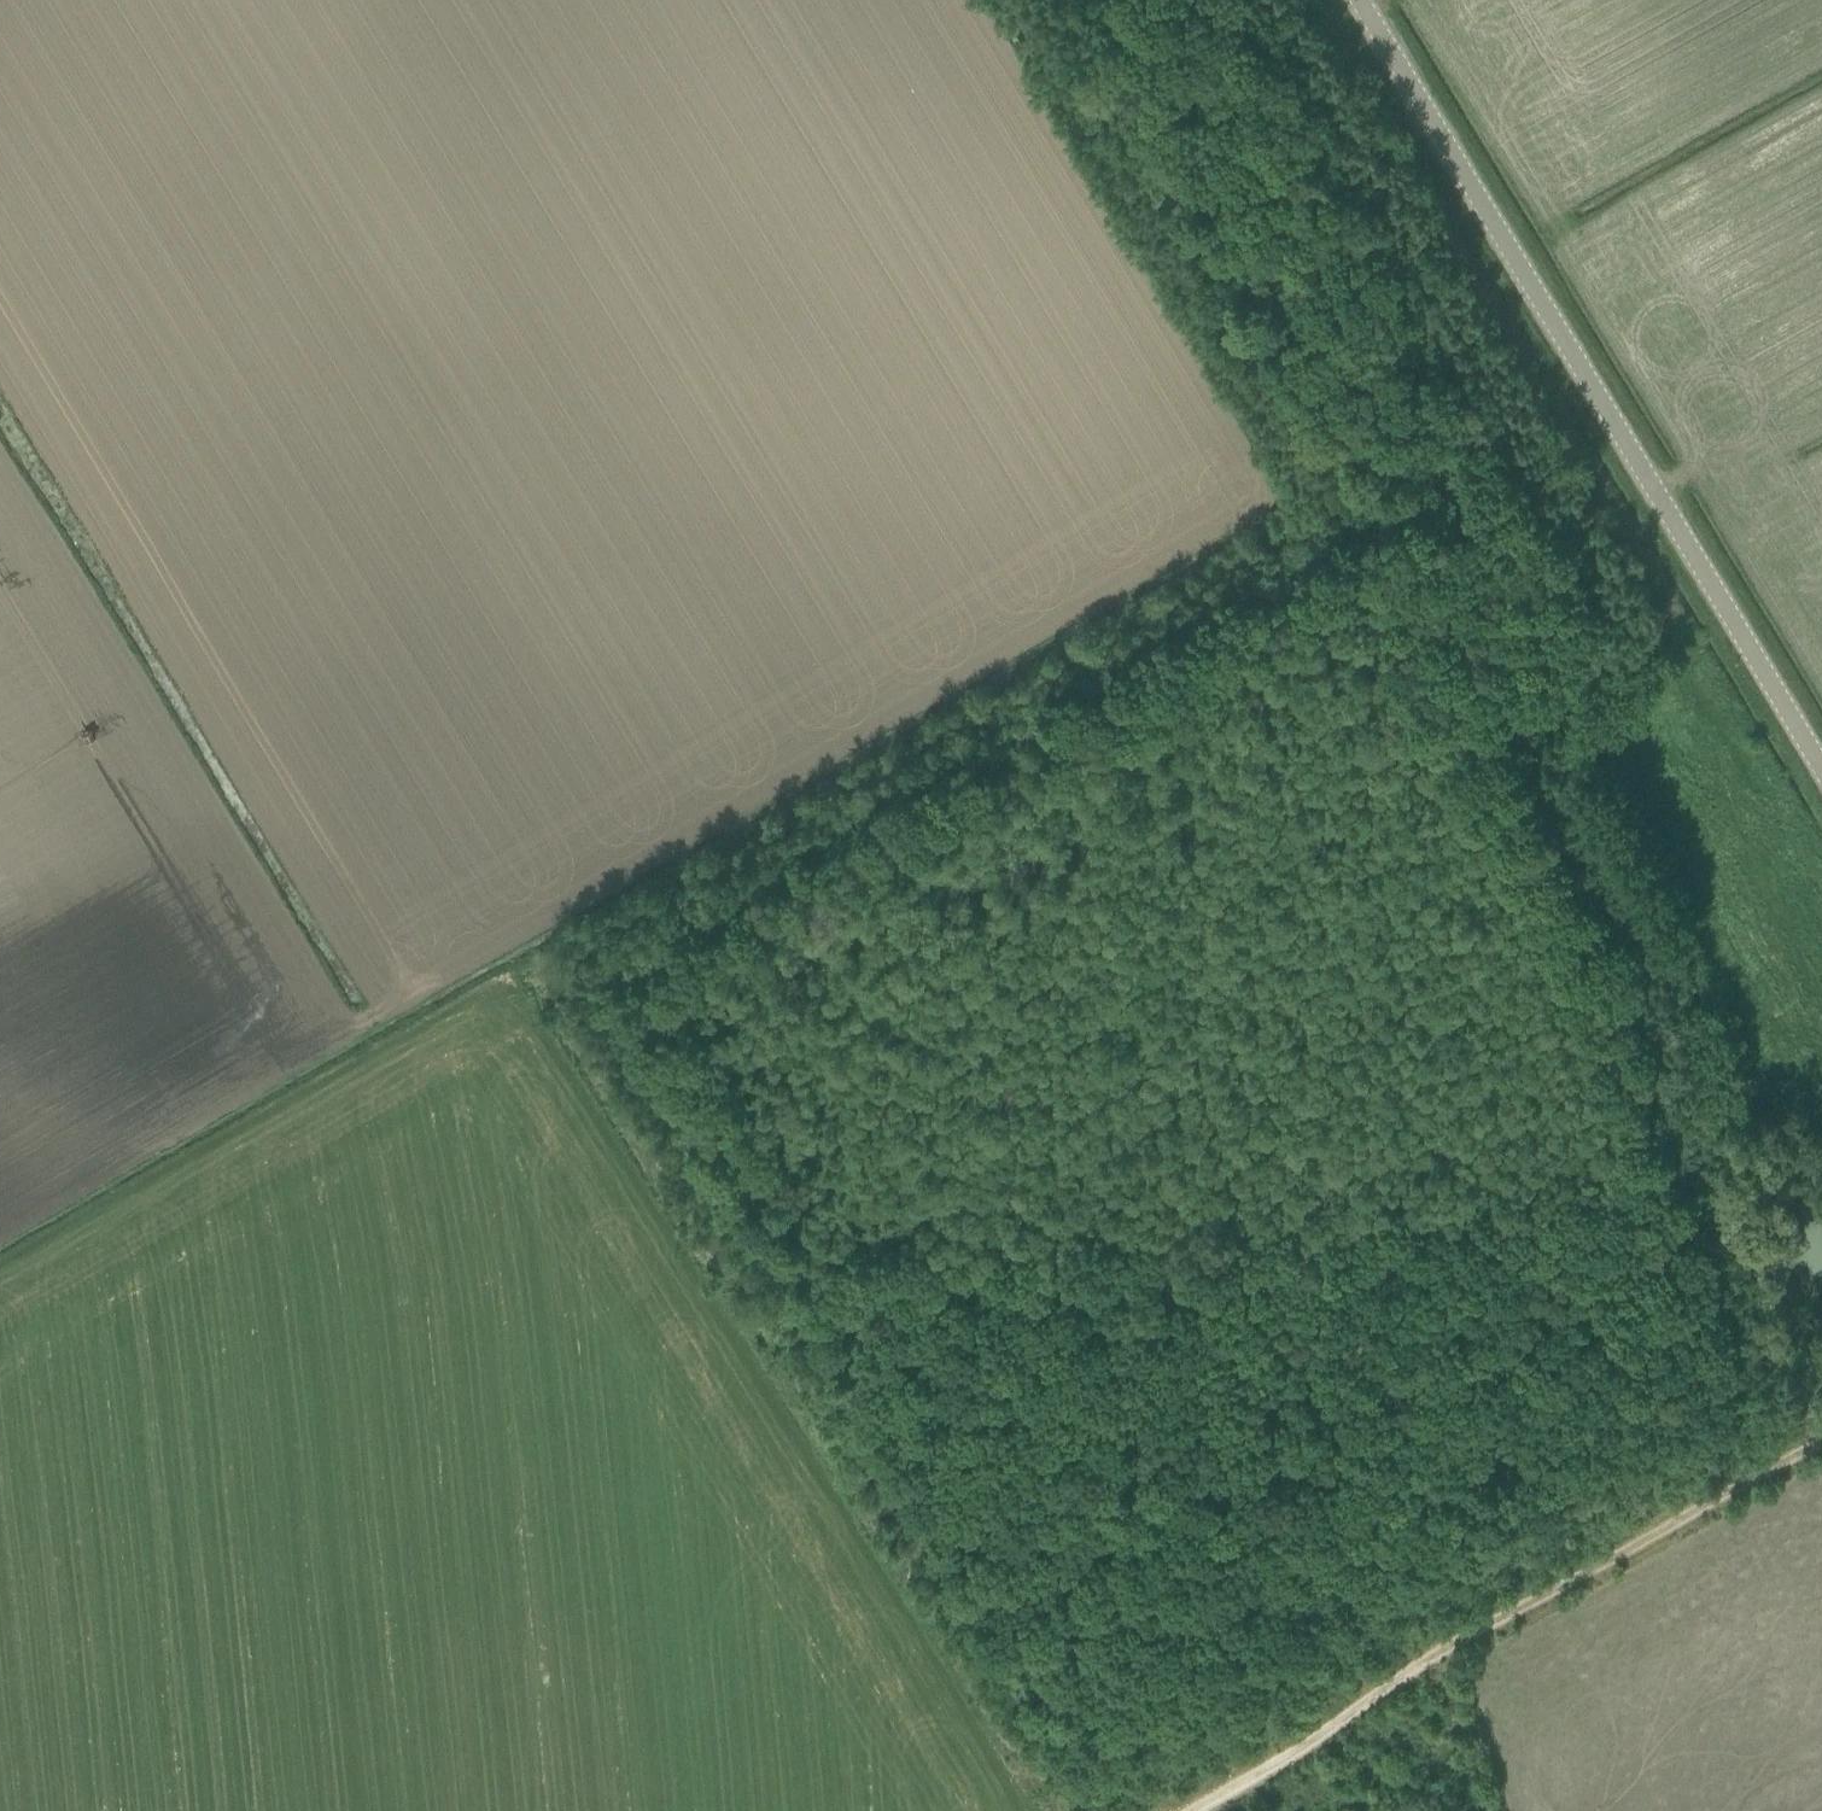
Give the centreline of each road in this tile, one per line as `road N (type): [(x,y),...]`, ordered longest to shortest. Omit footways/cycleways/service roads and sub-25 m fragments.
road 1 (unclassified): [(1821,768),(1368,0)]
road 2 (track): [(1821,1448),(1456,1650),(1202,1810)]

